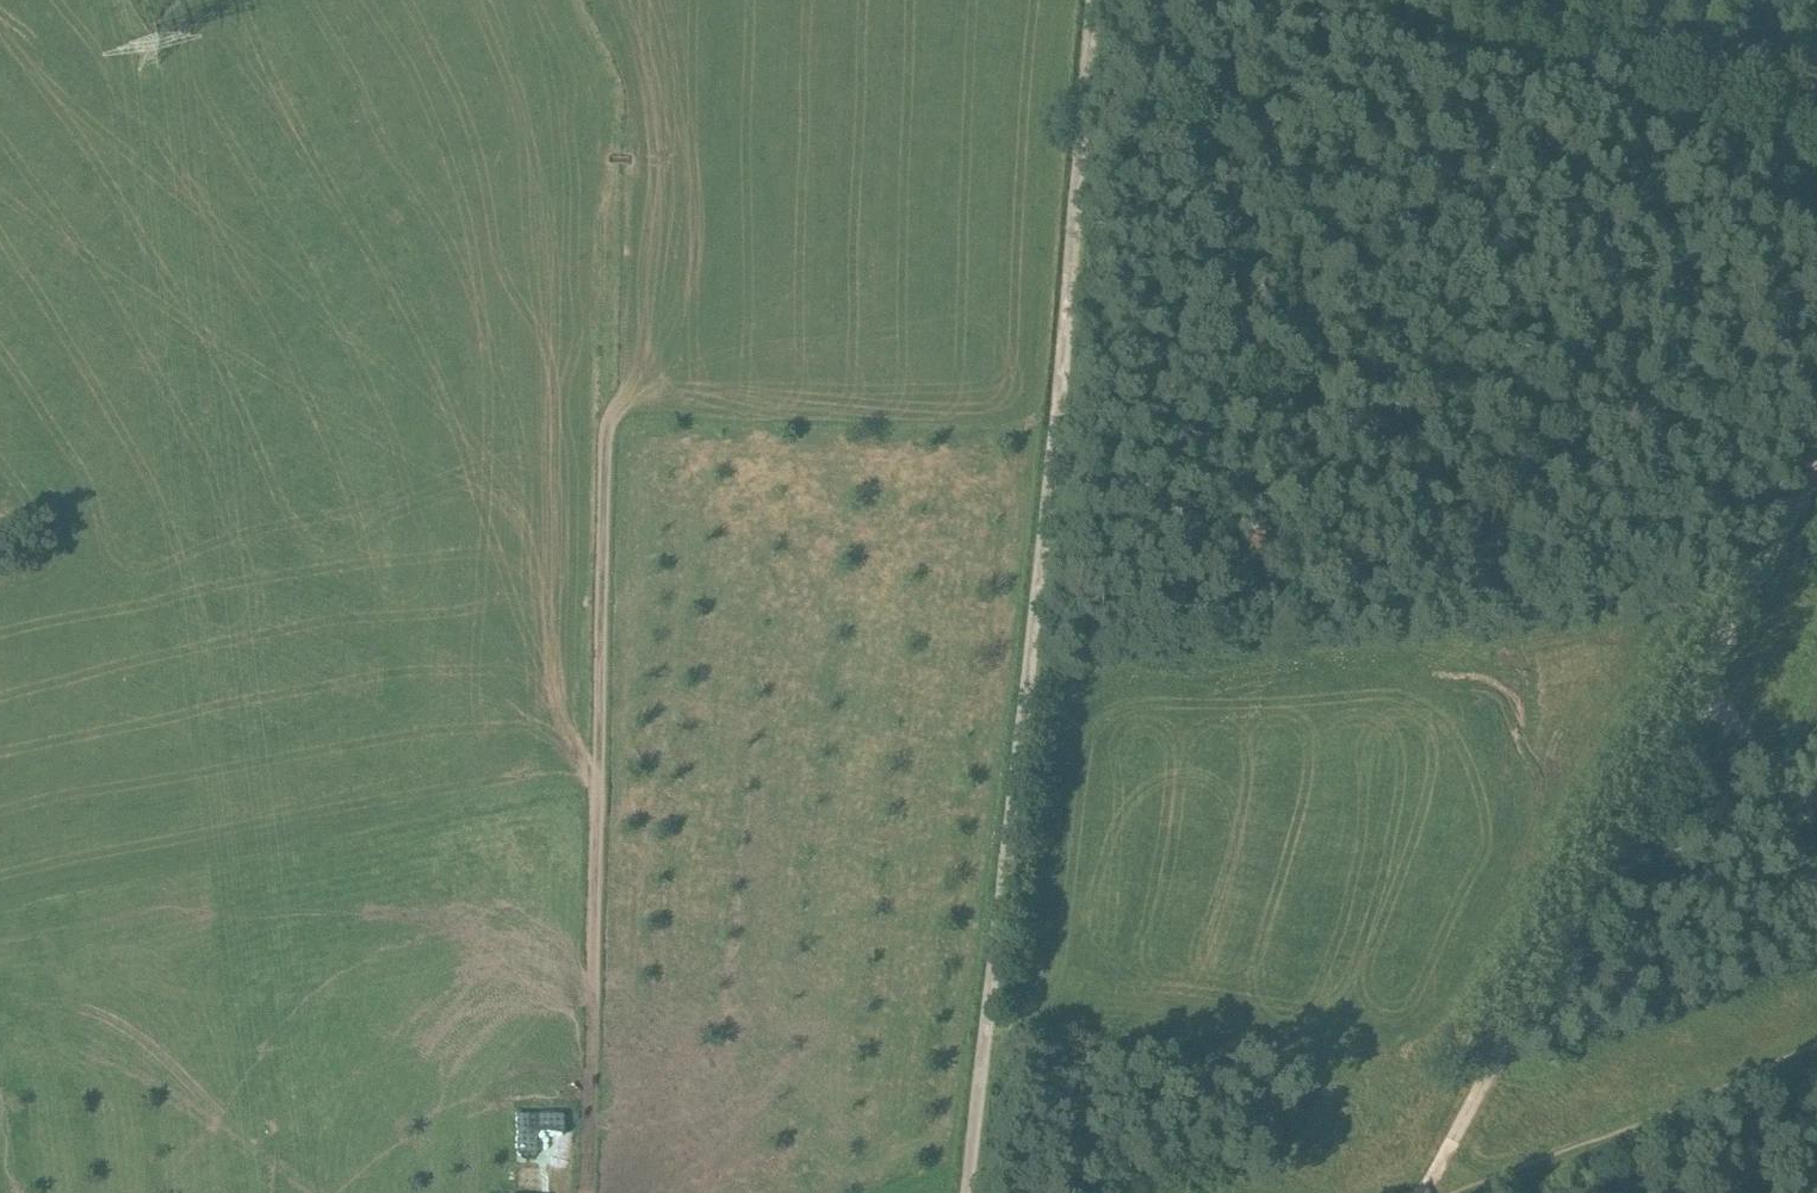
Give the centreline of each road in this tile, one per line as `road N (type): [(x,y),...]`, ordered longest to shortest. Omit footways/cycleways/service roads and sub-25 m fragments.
road 1 (track): [(971,1192),(1033,655),(1087,0)]
road 2 (track): [(1706,692),(1816,858)]

